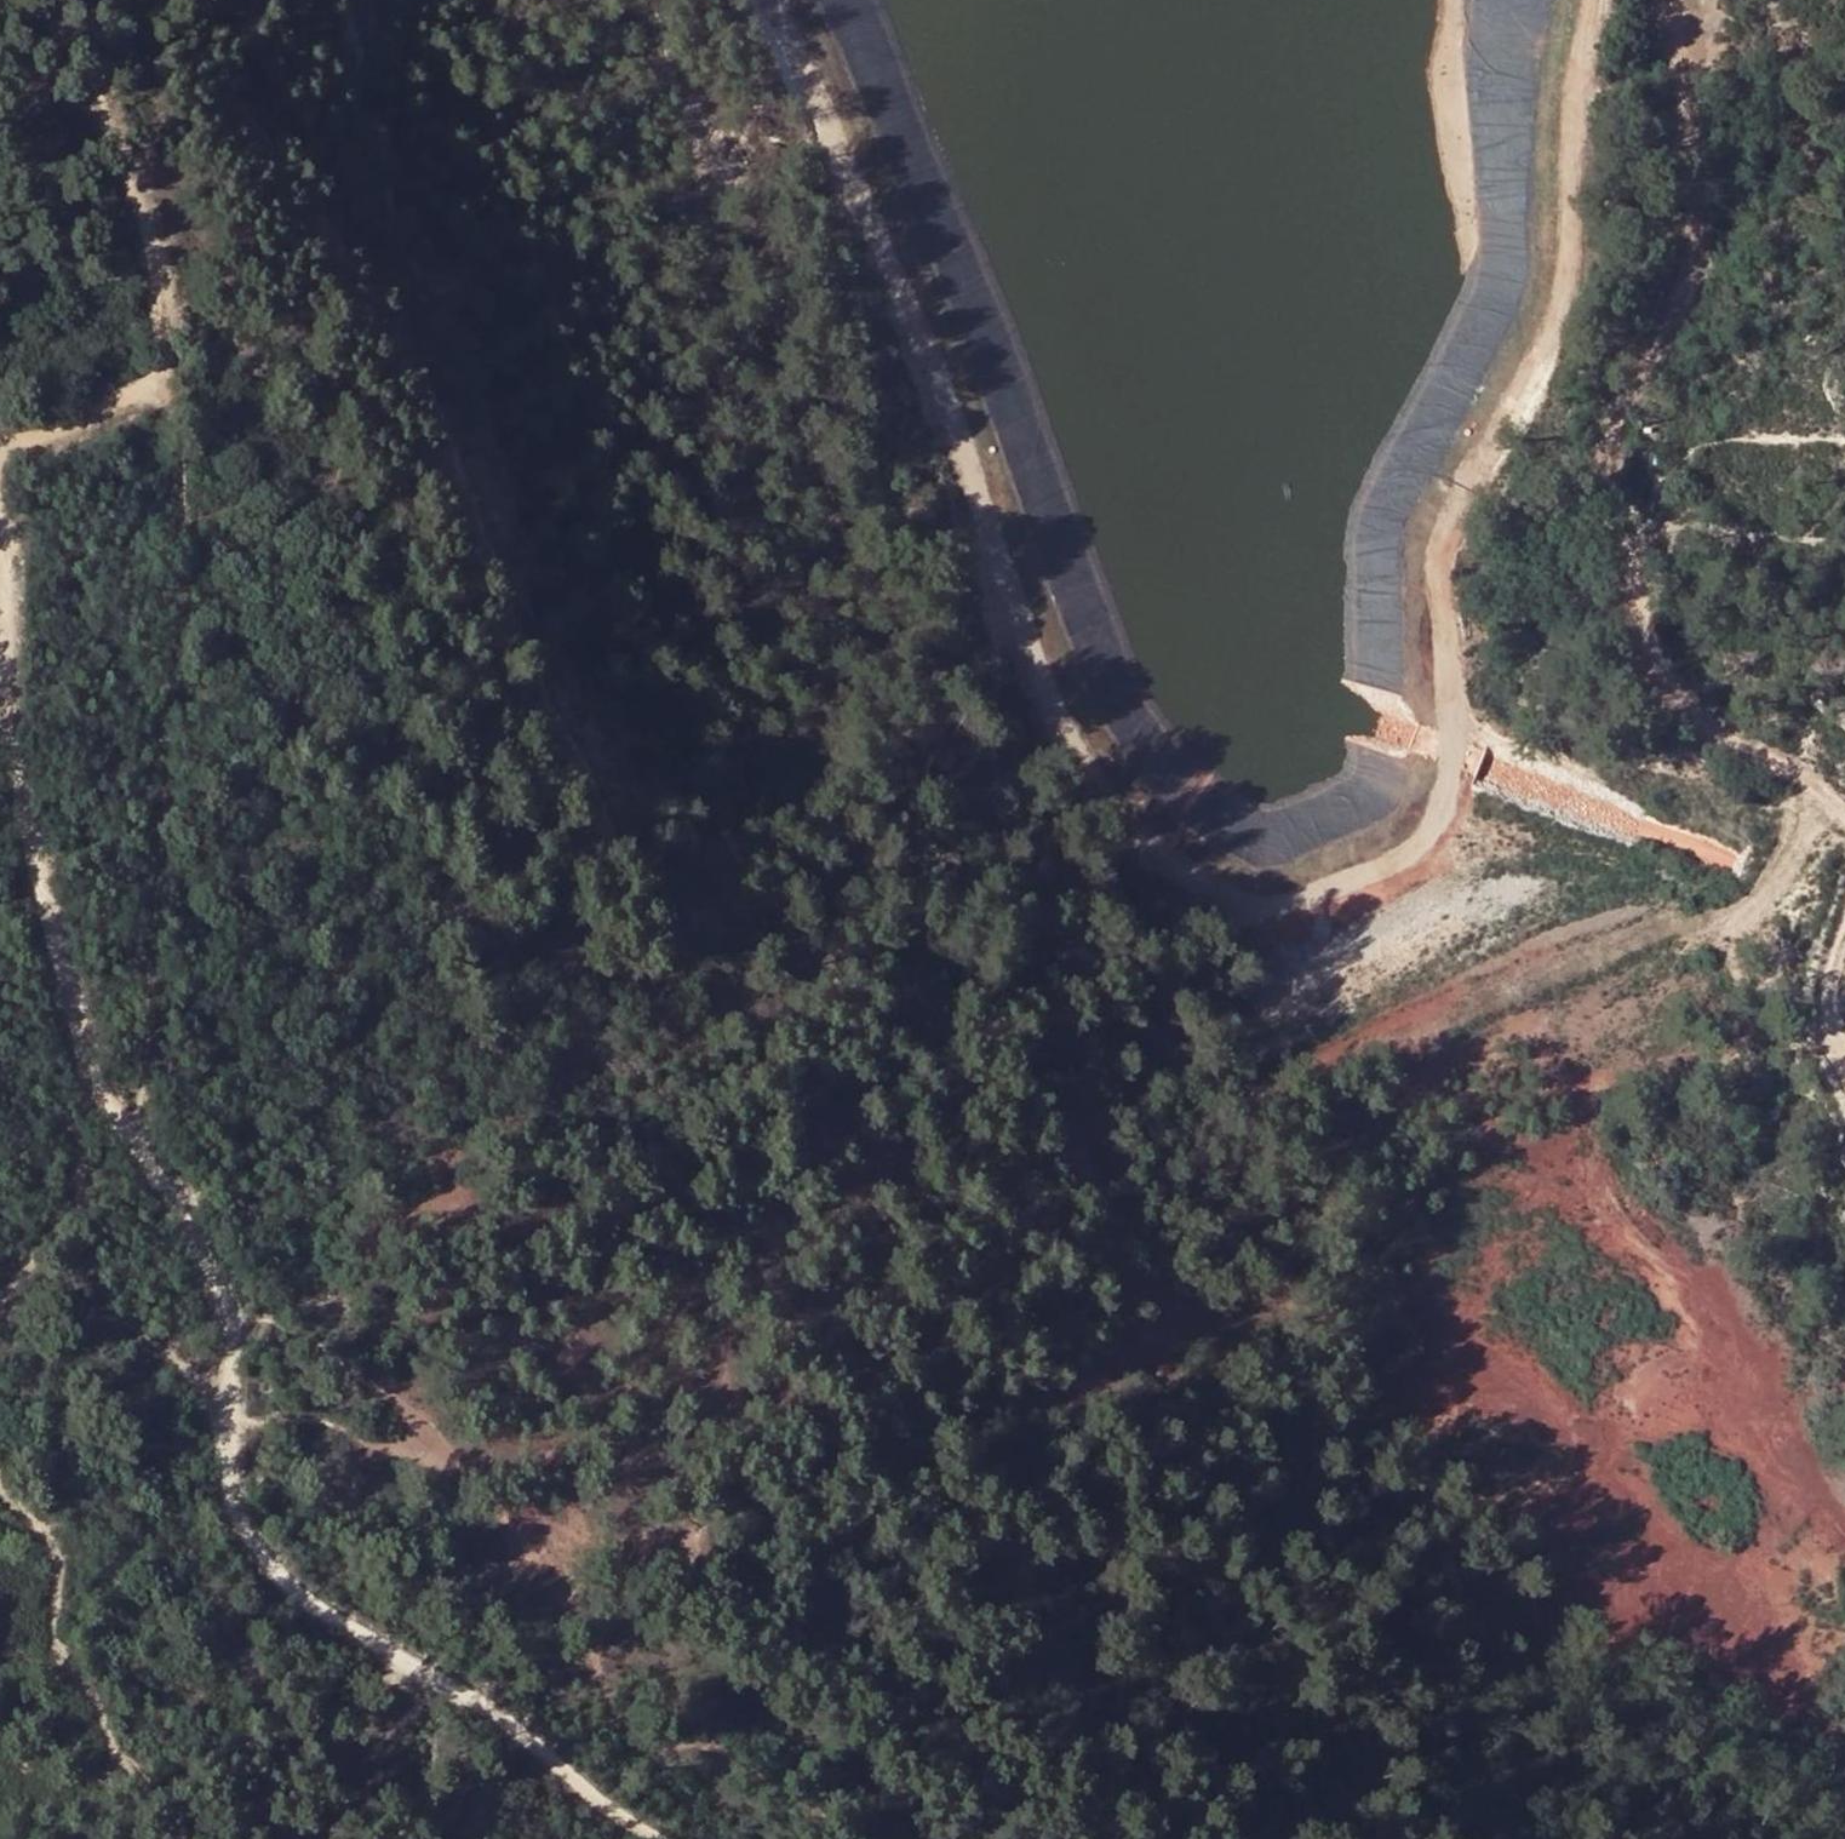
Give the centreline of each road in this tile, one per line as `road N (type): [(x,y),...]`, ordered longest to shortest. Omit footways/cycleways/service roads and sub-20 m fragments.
road 1 (track): [(649,1838),(568,1789),(537,1748),(366,1638),(260,1549),(221,1464),(226,1296),(189,1213),(87,1064),(37,884),(0,702)]
road 2 (track): [(0,453),(166,383),(193,235),(178,175),(107,91),(84,0)]
road 3 (track): [(0,616),(10,510),(0,466)]

